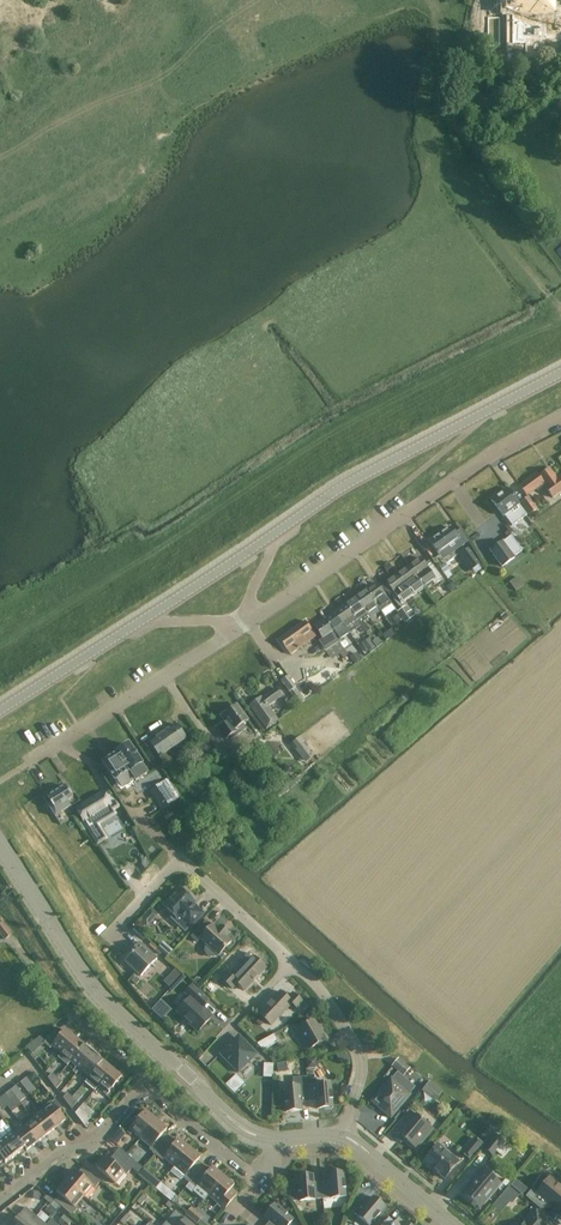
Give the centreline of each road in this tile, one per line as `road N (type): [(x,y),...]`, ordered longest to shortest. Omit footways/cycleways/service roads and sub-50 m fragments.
road 1 (residential): [(274,1139),(232,1120),(95,992),(0,843)]
road 2 (residential): [(240,627),(560,415)]
road 3 (tertiary): [(282,528),(354,479),(560,372)]
road 4 (residential): [(27,763),(240,627)]
road 5 (unclassified): [(291,963),(176,868),(113,931)]
road 6 (unclassified): [(344,1136),(361,1055),(291,963)]
road 7 (residential): [(0,1201),(59,1152),(91,1145),(147,1086)]
road 8 (tertiary): [(137,624),(282,528)]
road 9 (tertiary): [(0,709),(137,624)]
road 10 (unclassified): [(147,1086),(256,1182)]
road 11 (residential): [(452,1224),(344,1136)]

